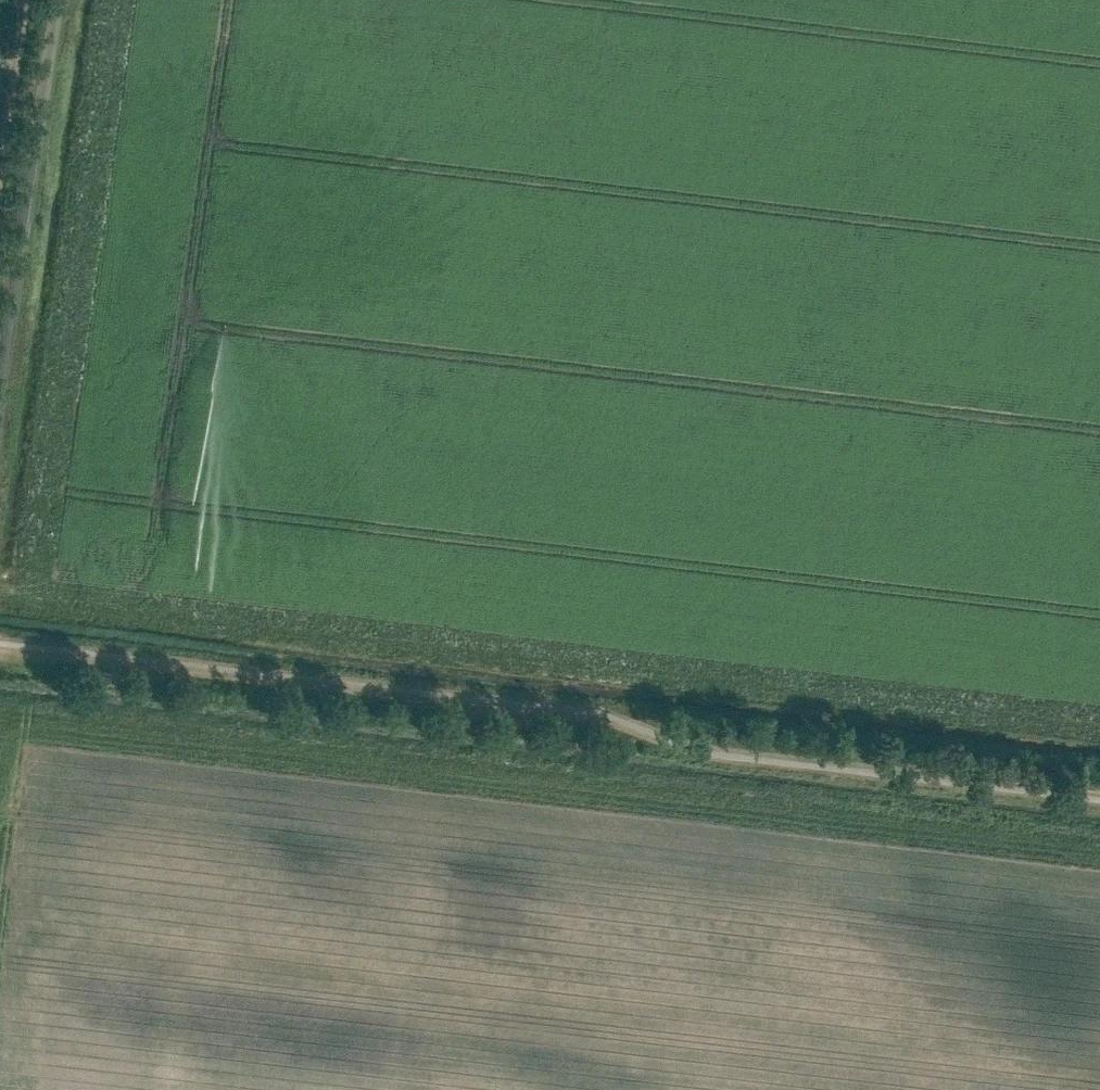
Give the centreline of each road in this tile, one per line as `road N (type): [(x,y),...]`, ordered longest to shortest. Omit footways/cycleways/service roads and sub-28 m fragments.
road 1 (unclassified): [(0,393),(59,0)]

